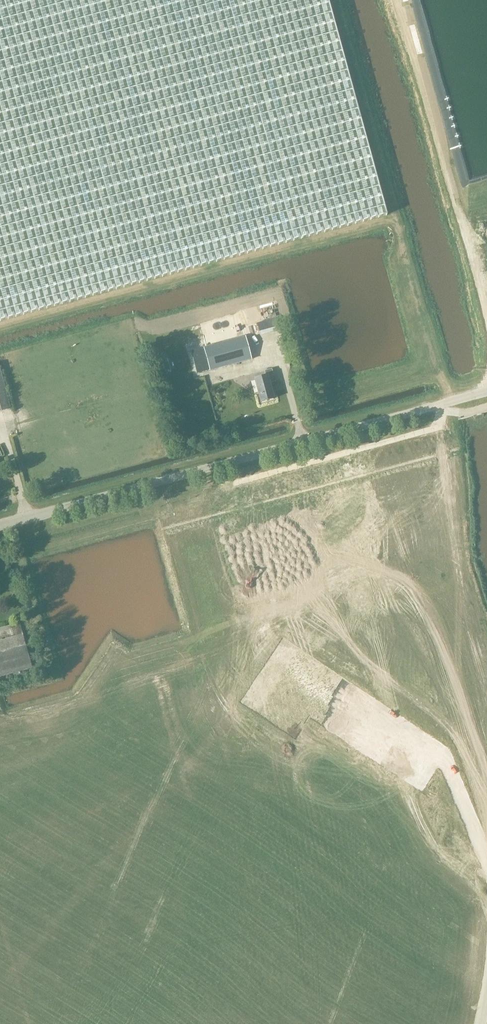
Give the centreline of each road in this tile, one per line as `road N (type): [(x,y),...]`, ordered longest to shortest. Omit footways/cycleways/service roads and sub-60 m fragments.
road 1 (unclassified): [(0,525),(486,392)]

